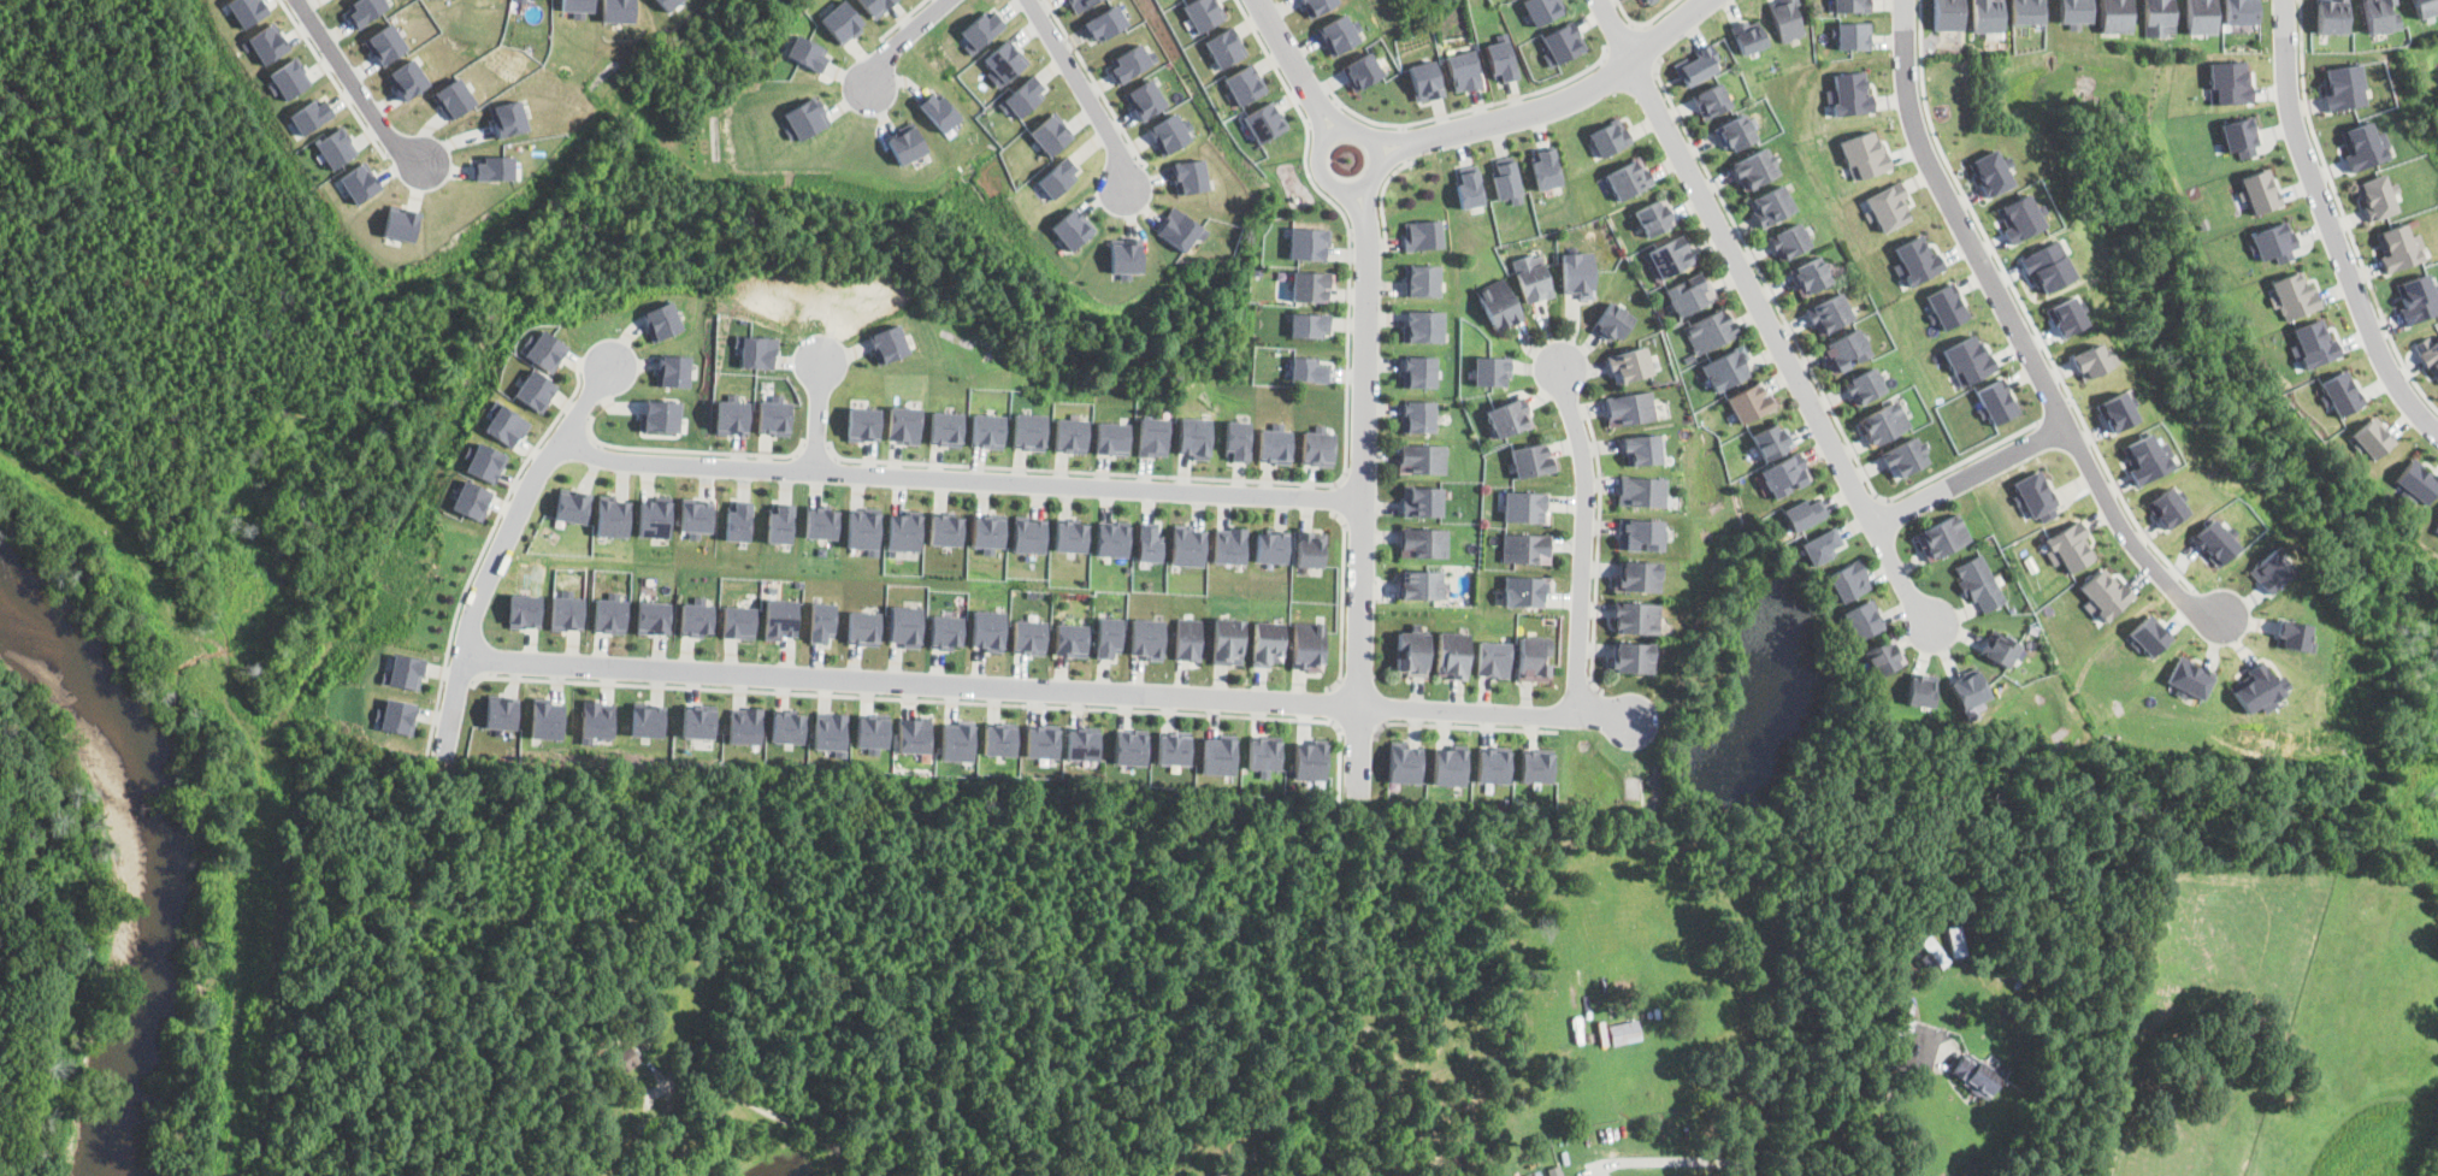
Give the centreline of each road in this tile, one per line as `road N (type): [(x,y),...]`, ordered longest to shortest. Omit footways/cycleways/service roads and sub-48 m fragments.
road 1 (residential): [(462,655),(1634,716)]
road 2 (residential): [(562,438),(638,463),(1365,498)]
road 3 (tertiary): [(1359,799),(1369,234),(1350,158),(1301,76)]
road 4 (residential): [(2221,610),(2186,599),(2124,530),(1953,212),(1909,106),(1906,0)]
road 5 (residential): [(1934,625),(1872,524),(1601,0)]
road 6 (residential): [(2437,430),(2378,344),(2298,141),(2285,0)]
road 7 (residential): [(443,758),(476,604),(531,481),(609,371)]
road 8 (tertiary): [(1350,158),(1560,101),(1633,61),(1707,0)]
road 9 (residential): [(1576,715),(1586,454),(1559,368)]
road 10 (residential): [(1872,524),(2066,425)]
road 11 (residential): [(1126,187),(1116,146),(1028,0)]
road 12 (residential): [(415,154),(383,128),(297,0)]

